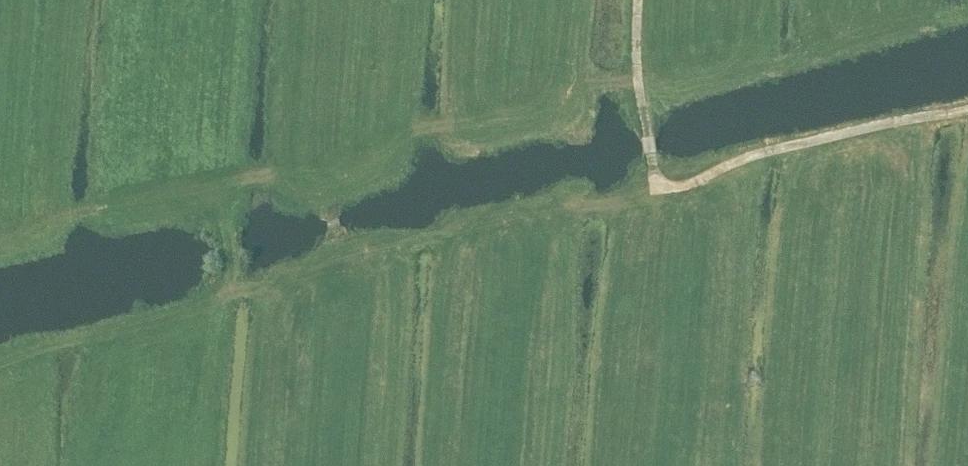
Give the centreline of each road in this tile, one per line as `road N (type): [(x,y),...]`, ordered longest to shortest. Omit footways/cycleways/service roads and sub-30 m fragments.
road 1 (track): [(637,0),(634,47),(658,185),(762,150),(967,109)]
road 2 (track): [(658,185),(614,205),(341,265),(333,201),(338,137)]
road 3 (track): [(231,291),(0,361)]
road 4 (track): [(341,265),(231,291),(235,175)]

